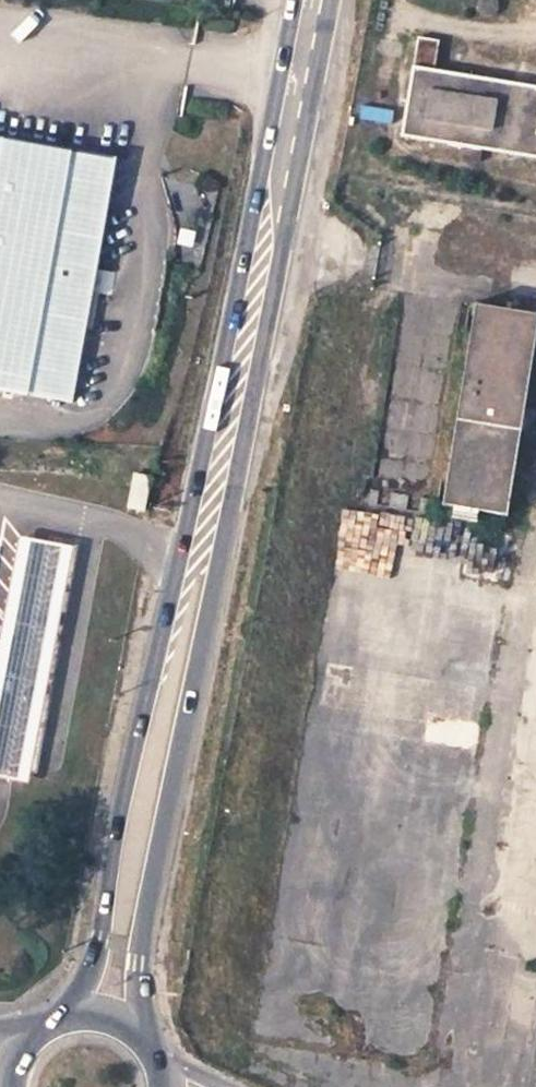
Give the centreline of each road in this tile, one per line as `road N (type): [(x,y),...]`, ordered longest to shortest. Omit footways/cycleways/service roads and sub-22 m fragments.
road 1 (primary): [(147,1049),(138,942),(335,0)]
road 2 (primary): [(289,0),(98,947),(69,1018)]

